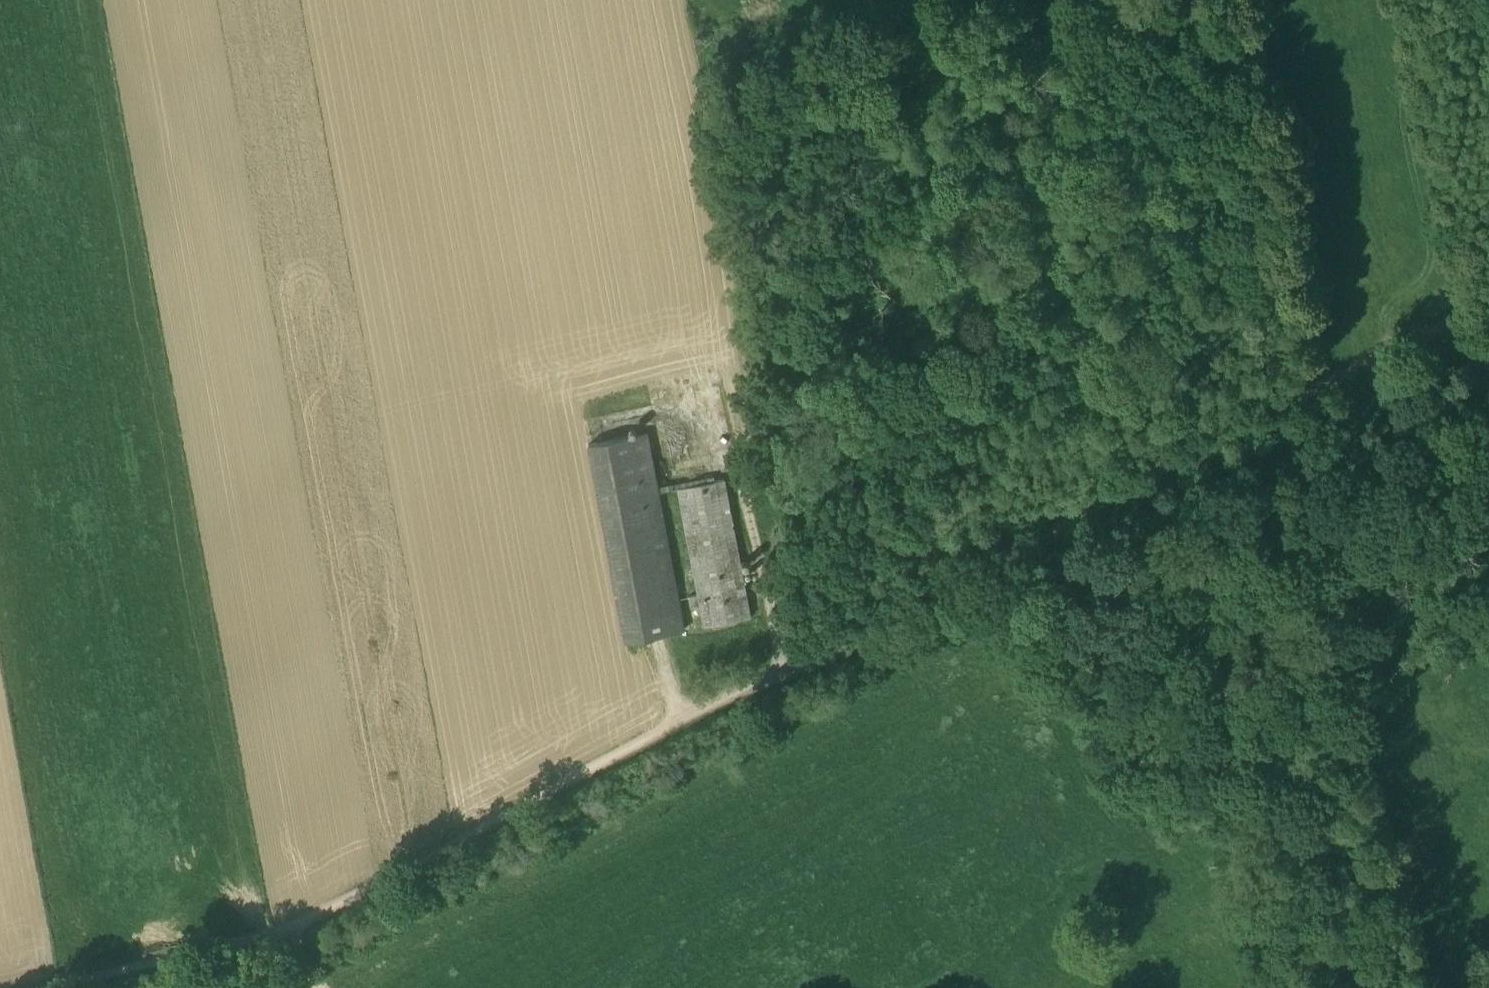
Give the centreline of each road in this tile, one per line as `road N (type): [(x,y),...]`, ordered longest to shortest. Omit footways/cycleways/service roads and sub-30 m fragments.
road 1 (track): [(291,935),(740,696),(960,598),(1138,471),(1488,278)]
road 2 (track): [(291,935),(77,987)]

